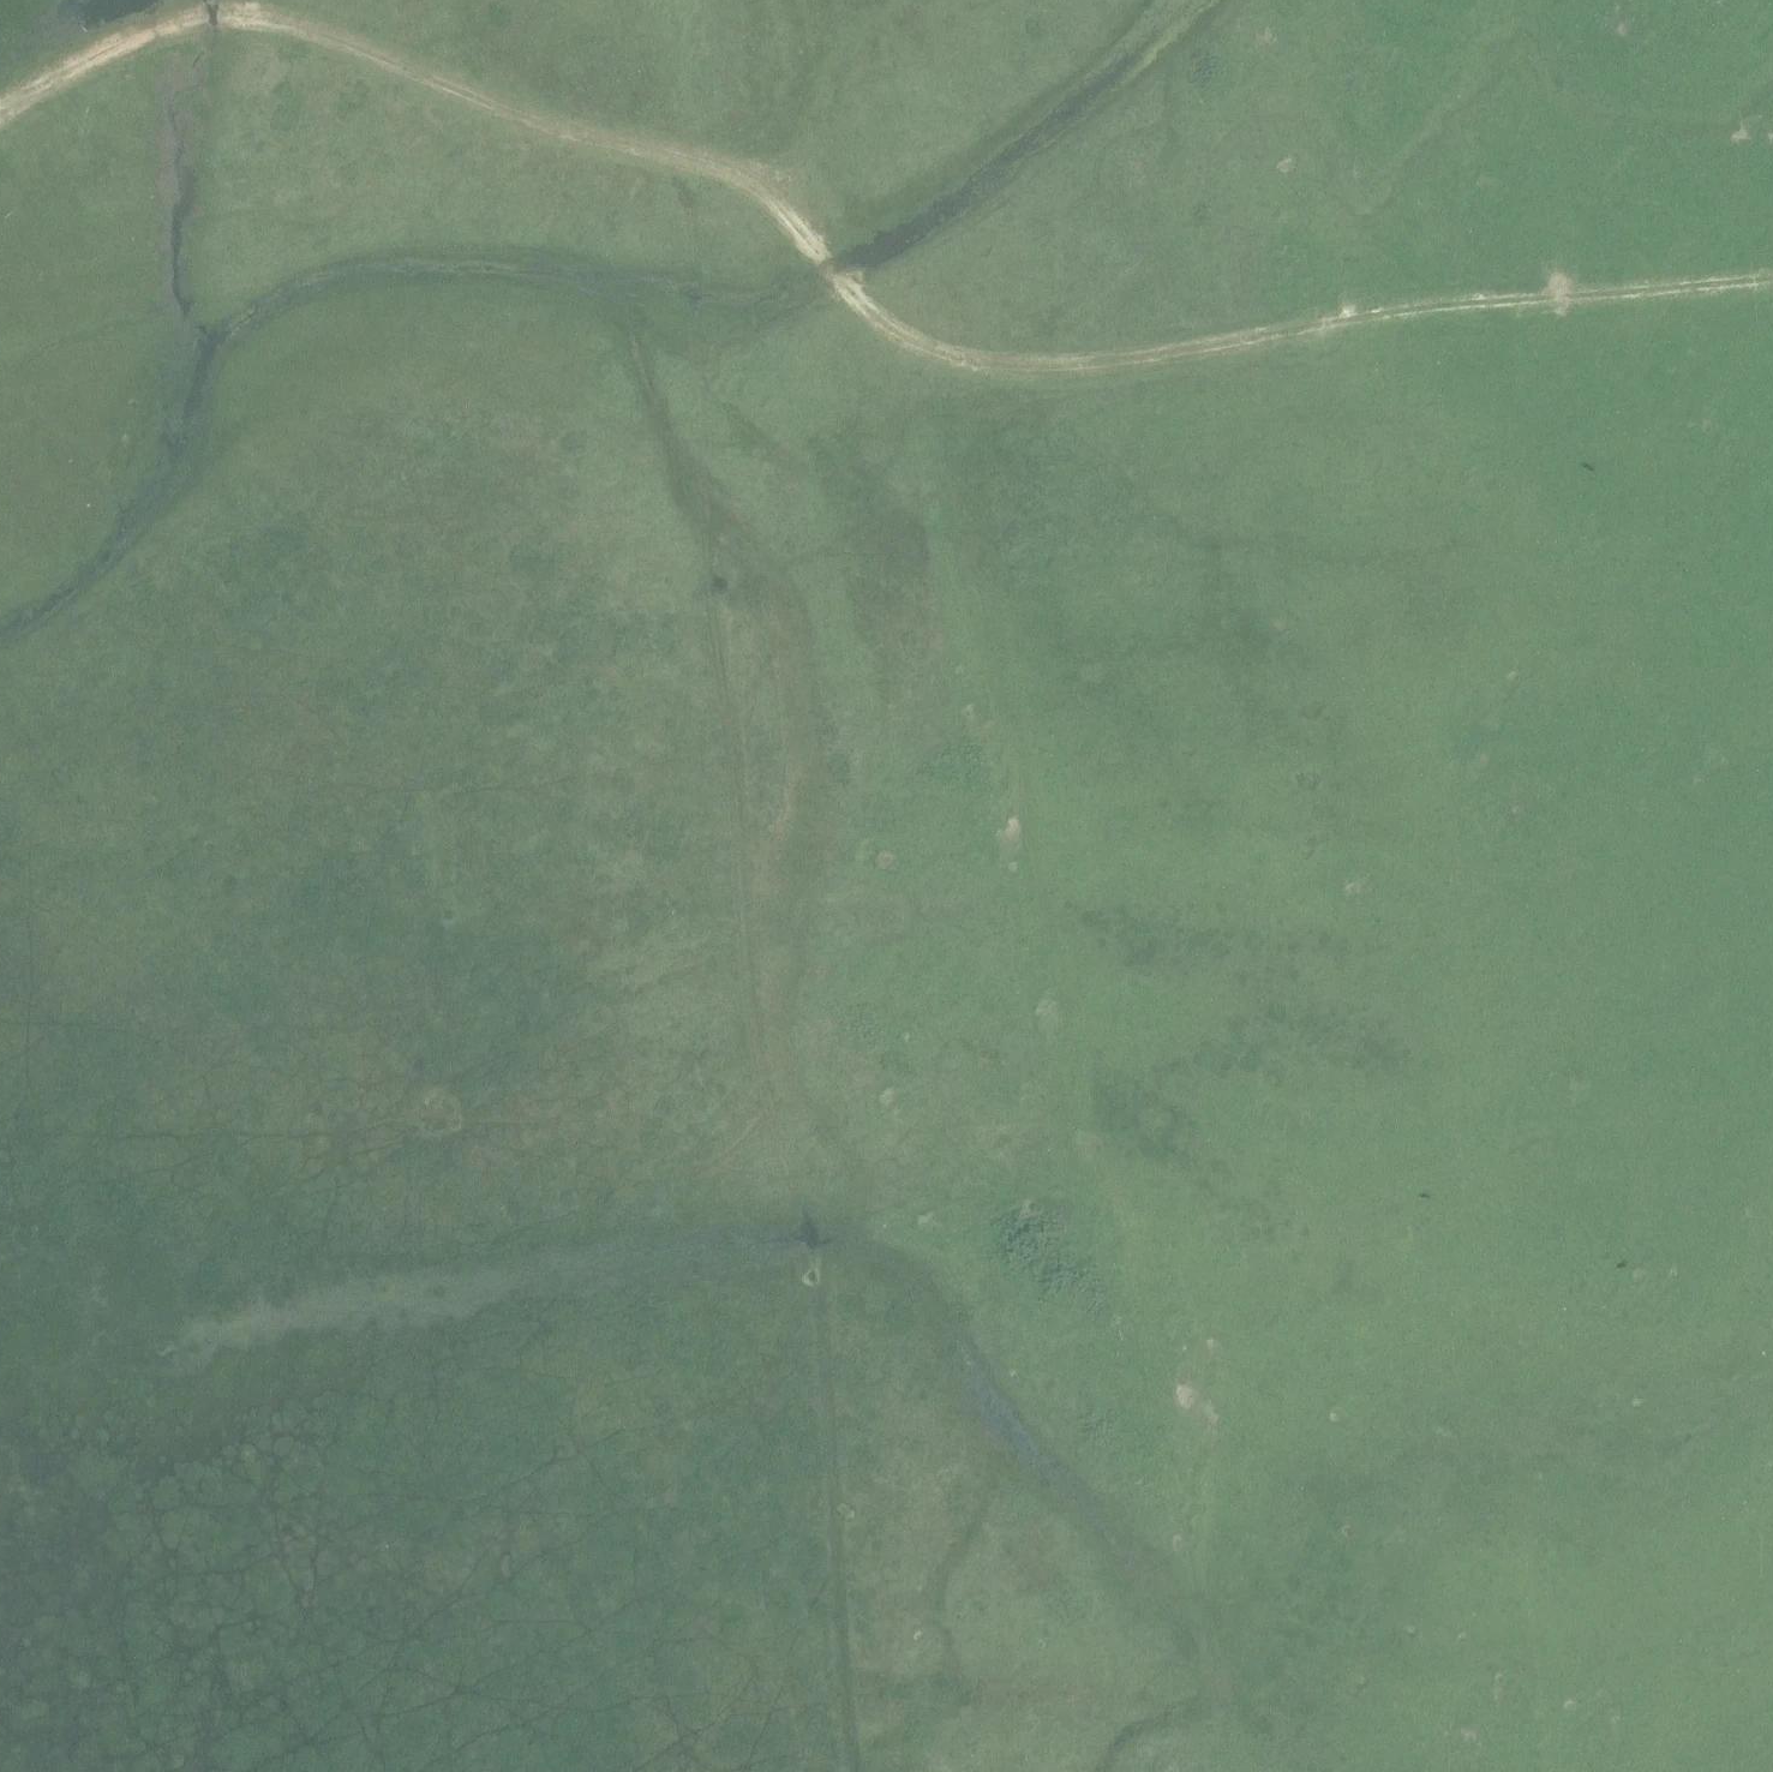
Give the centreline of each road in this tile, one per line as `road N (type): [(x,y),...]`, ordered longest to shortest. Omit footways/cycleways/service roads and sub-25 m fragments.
road 1 (track): [(0,109),(149,32),(229,18),(322,32),(549,128),(747,181),(877,317),(959,358),(1019,366),(1161,354),(1420,308),(1772,278)]
road 2 (track): [(850,1771),(837,1660),(828,1369),(812,1242),(769,1121),(748,1017),(699,480),(603,287)]
road 3 (track): [(0,620),(83,580),(155,484),(207,348),(281,295),(382,265),(501,269),(736,300),(803,289),(957,199),(1185,0)]

